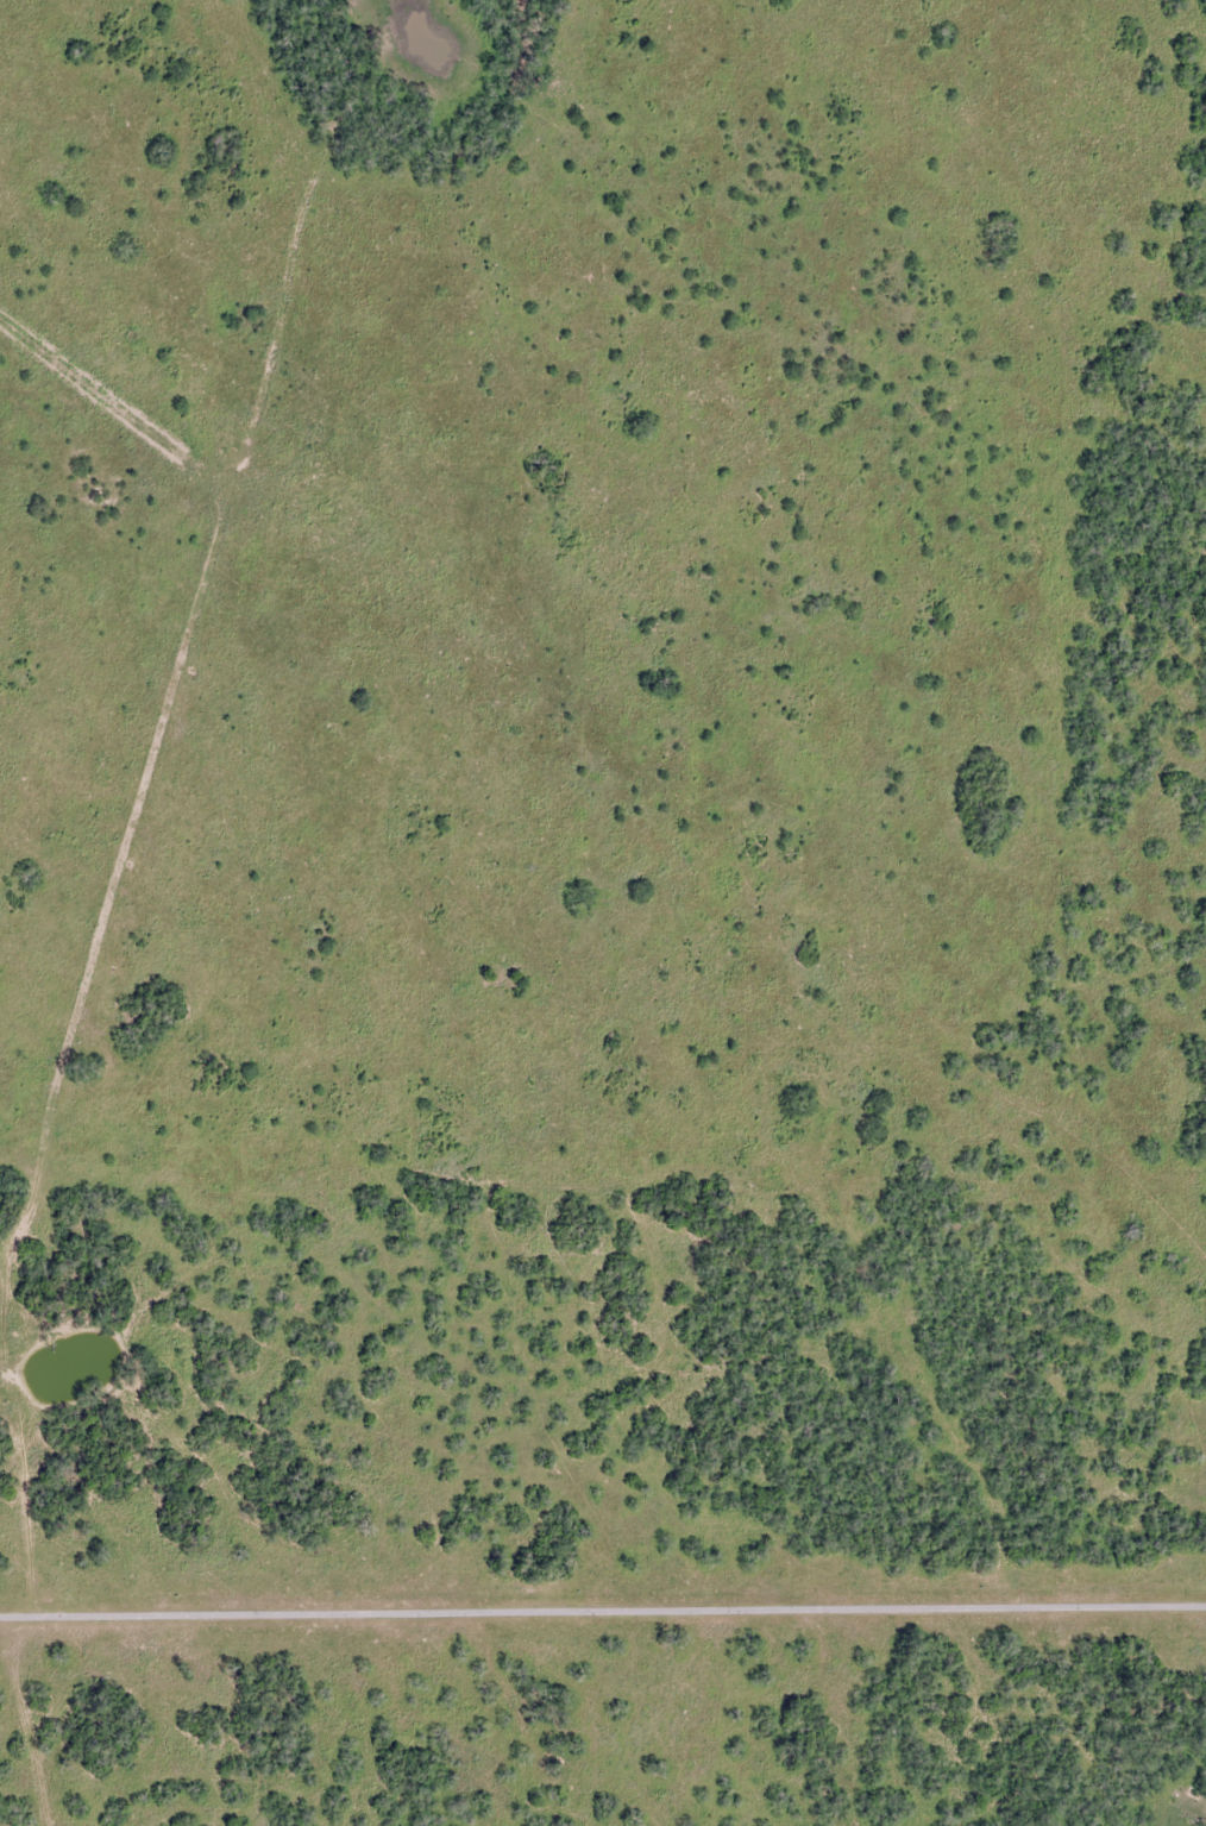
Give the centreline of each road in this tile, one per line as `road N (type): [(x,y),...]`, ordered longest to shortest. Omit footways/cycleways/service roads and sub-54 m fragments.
road 1 (residential): [(1205,1560),(0,1571)]

